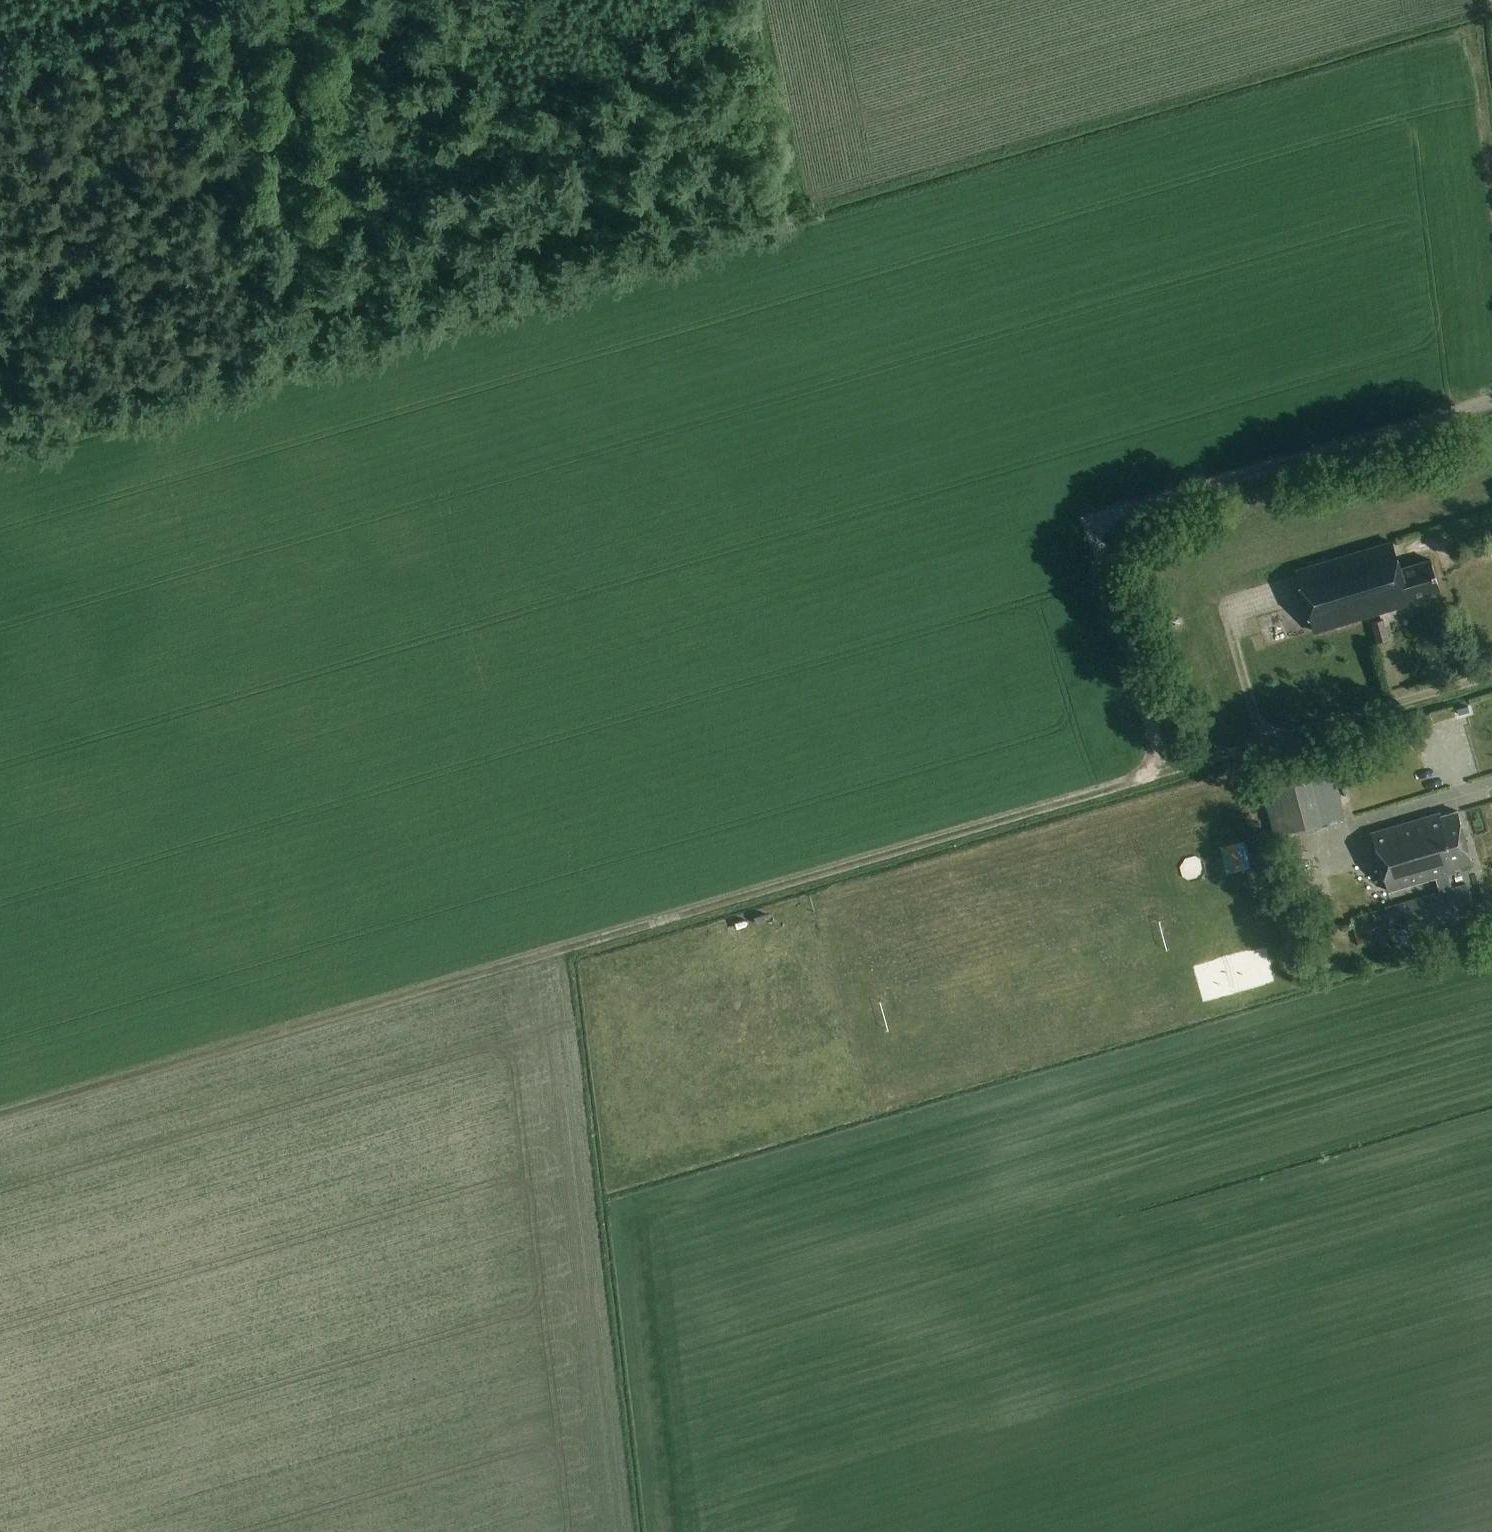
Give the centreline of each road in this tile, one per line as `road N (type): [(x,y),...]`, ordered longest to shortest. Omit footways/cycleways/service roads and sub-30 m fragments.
road 1 (track): [(1491,675),(0,1119)]

